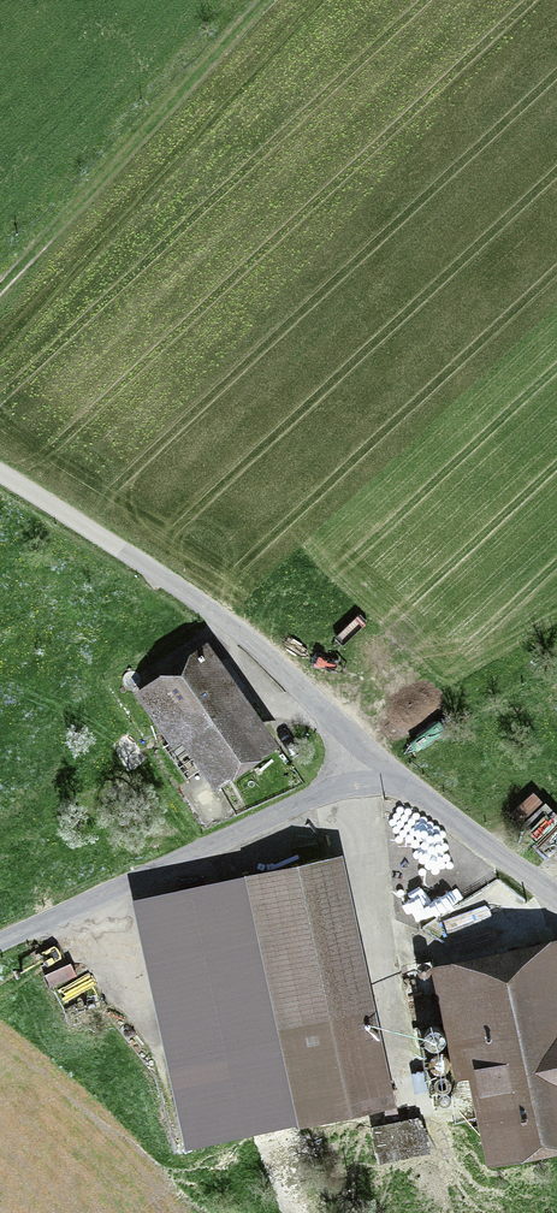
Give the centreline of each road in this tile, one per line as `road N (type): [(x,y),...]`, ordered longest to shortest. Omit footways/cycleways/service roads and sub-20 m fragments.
road 1 (unclassified): [(370,762),(315,700),(211,614),(0,477)]
road 2 (unclassified): [(370,762),(0,943)]
road 3 (track): [(0,297),(269,0)]
road 4 (unclassified): [(556,893),(370,762)]

